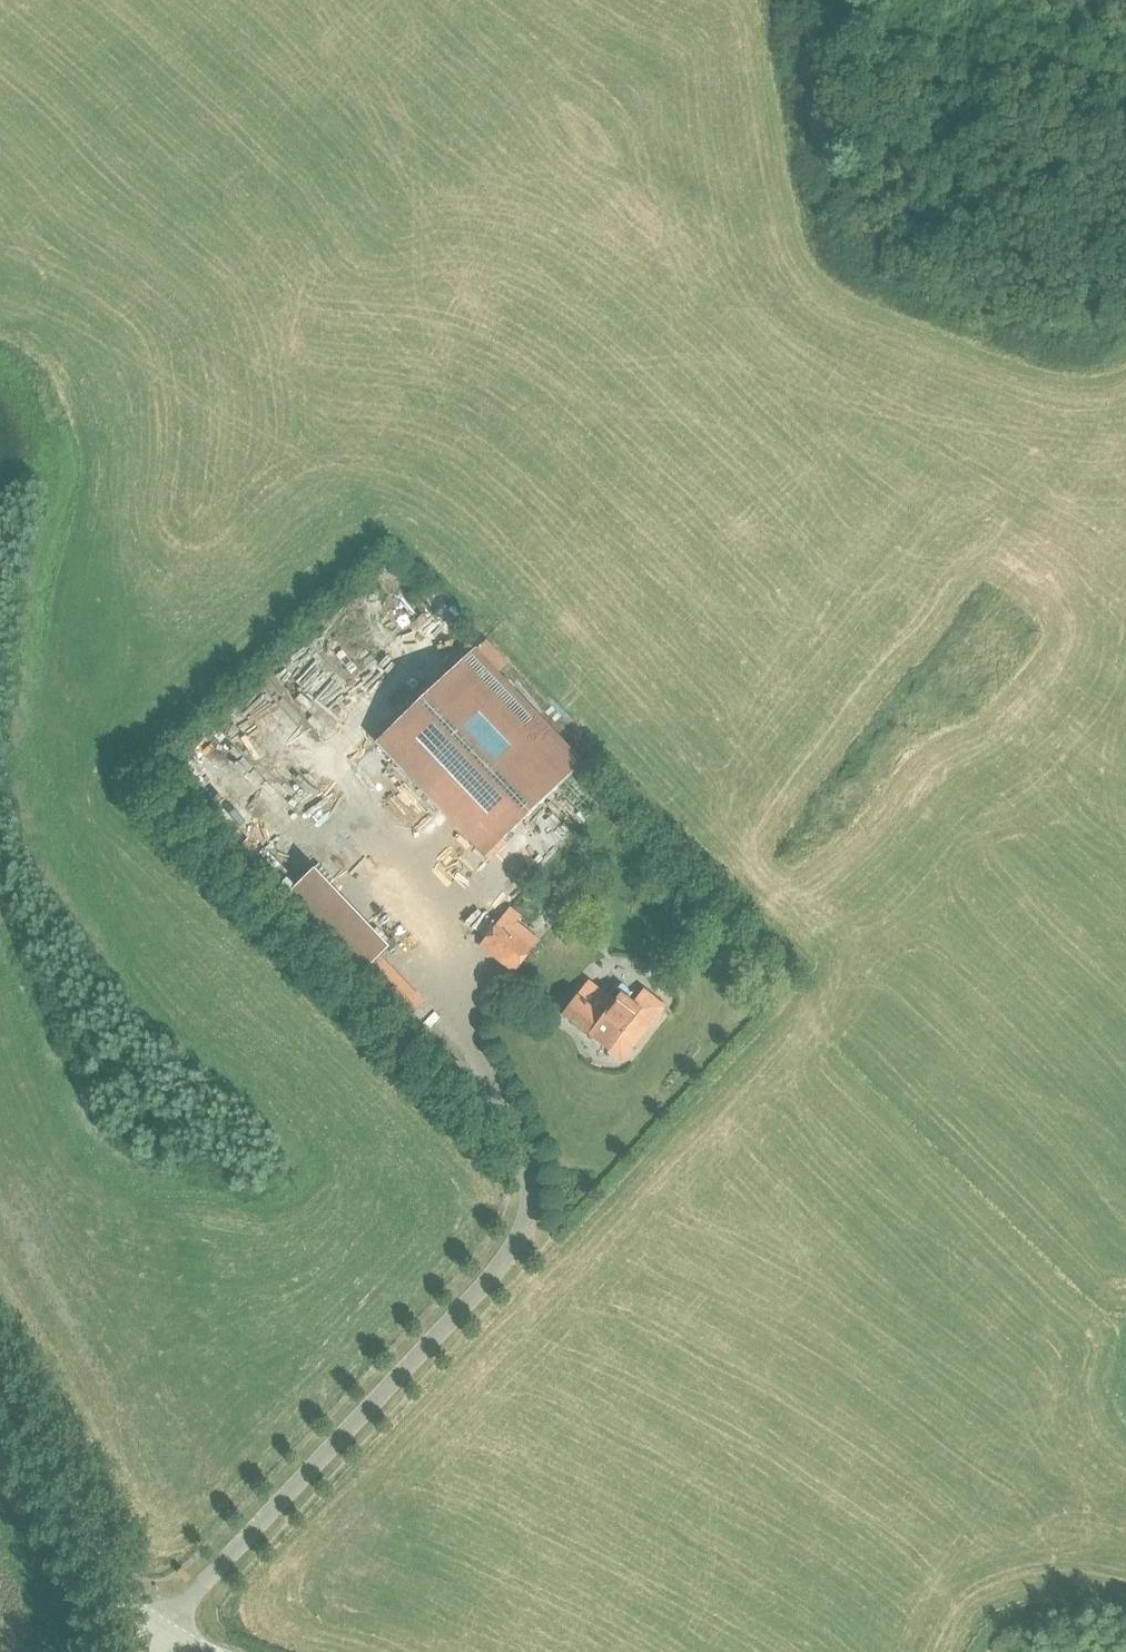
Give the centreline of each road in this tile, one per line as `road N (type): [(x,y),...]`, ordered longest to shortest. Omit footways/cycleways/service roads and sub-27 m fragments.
road 1 (unclassified): [(156,1631),(123,1599),(0,1393)]

